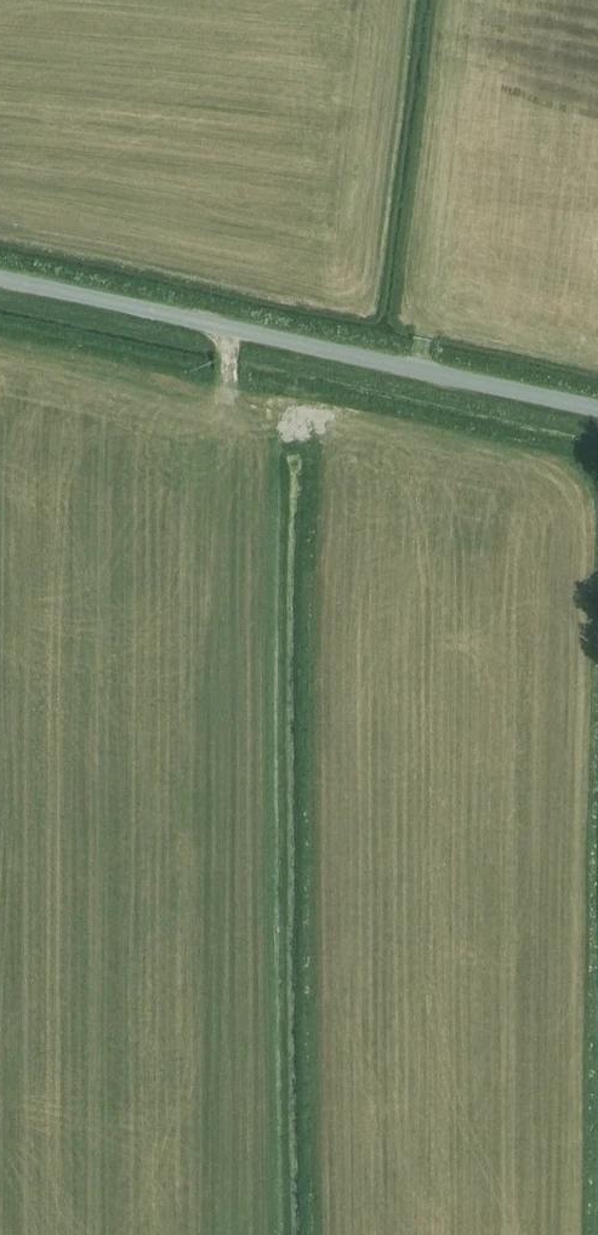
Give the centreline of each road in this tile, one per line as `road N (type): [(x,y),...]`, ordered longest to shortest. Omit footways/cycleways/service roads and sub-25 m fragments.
road 1 (tertiary): [(597,408),(0,277)]

